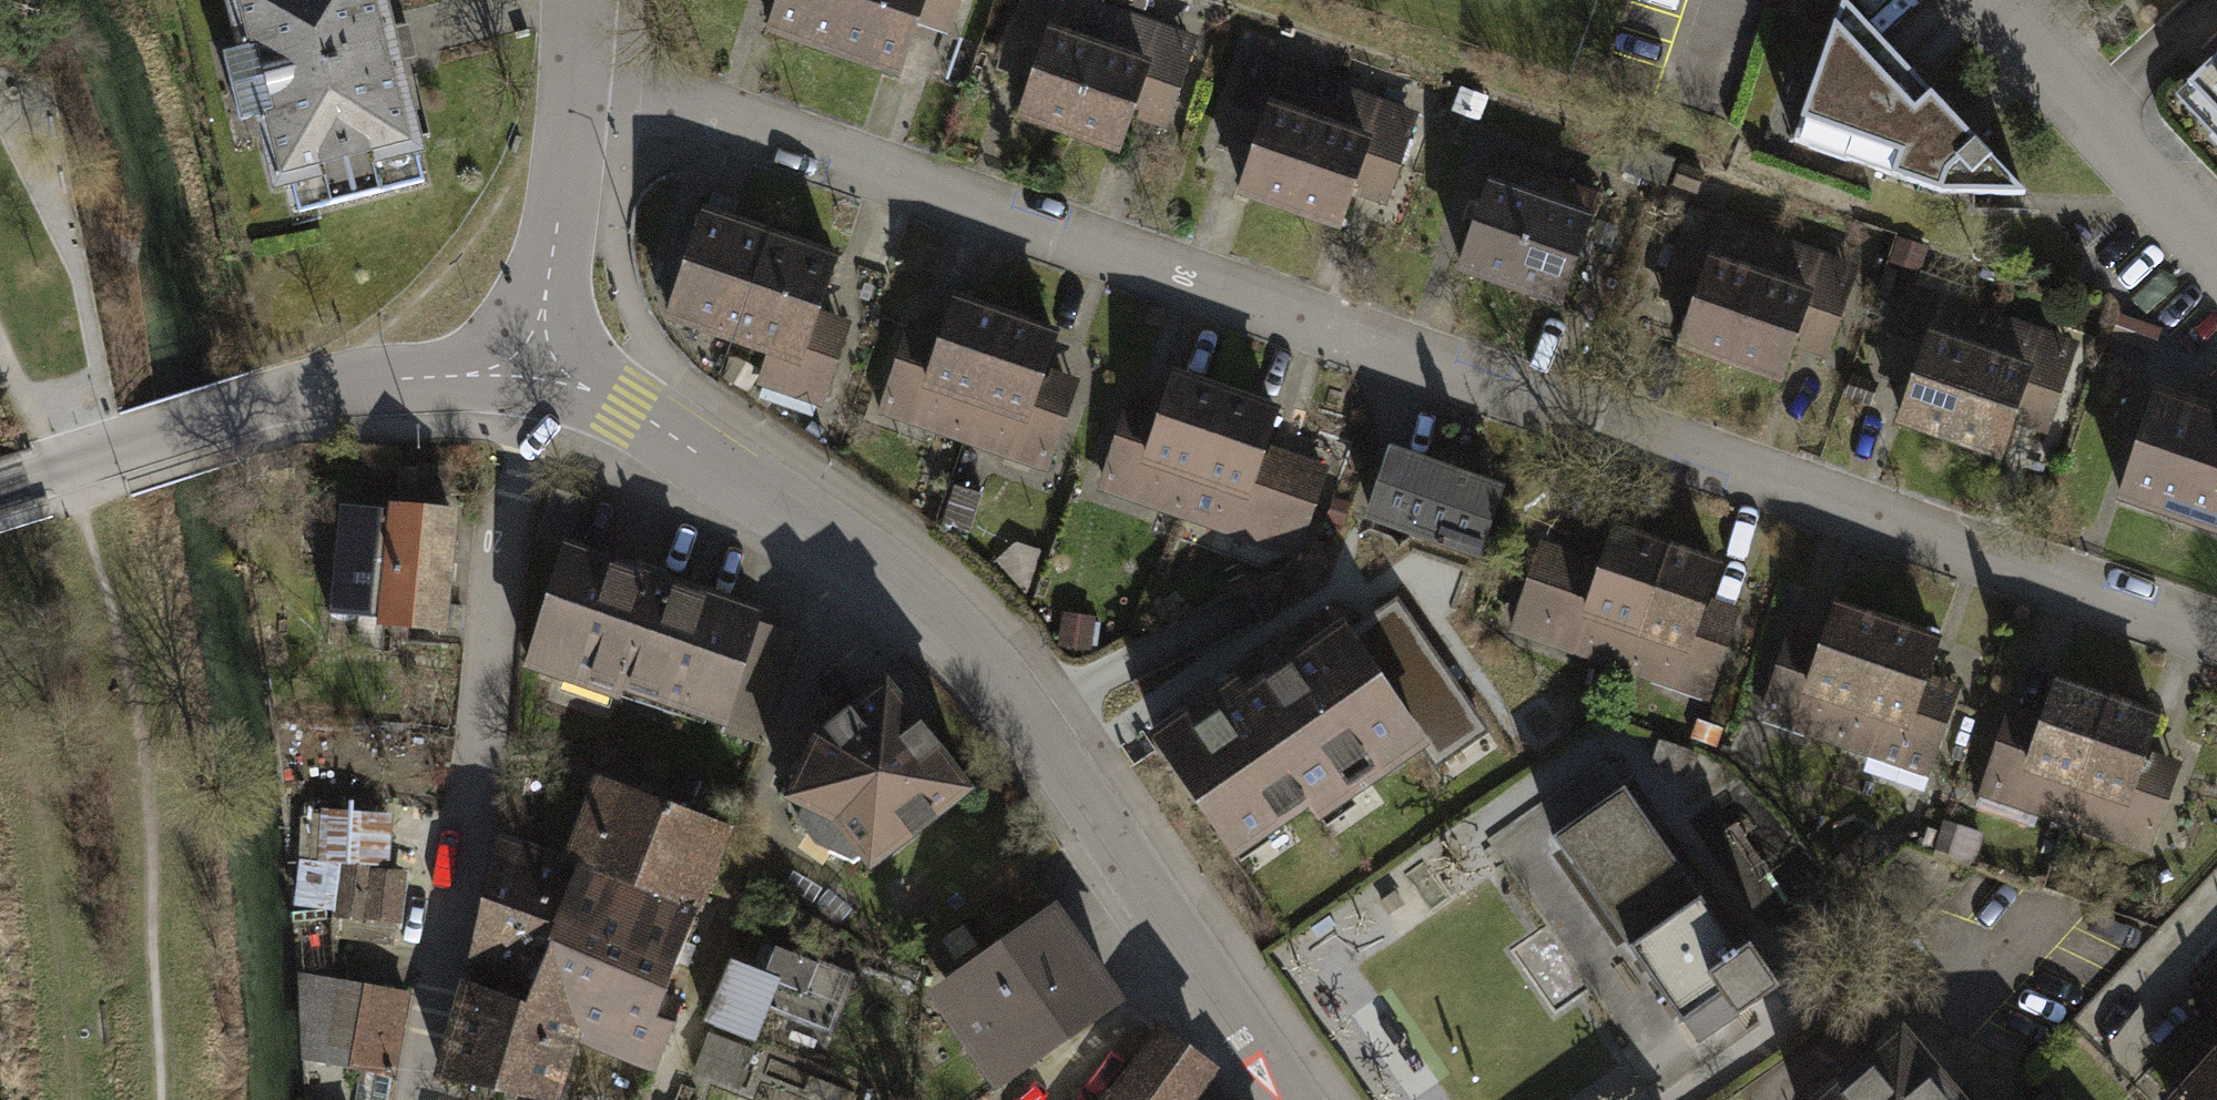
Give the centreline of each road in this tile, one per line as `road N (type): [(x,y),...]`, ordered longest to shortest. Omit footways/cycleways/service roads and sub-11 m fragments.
road 1 (residential): [(576,83),(627,86),(2216,634)]
road 2 (residential): [(533,372),(579,382),(625,406),(897,585),(1023,717),(1293,1099)]
road 3 (residential): [(415,1099),(476,800),(498,529),(533,372)]
road 4 (residential): [(1979,0),(2216,253)]
road 5 (residential): [(576,83),(533,372)]
road 6 (residential): [(269,399),(0,488)]
road 7 (residential): [(269,399),(477,368),(533,372)]

